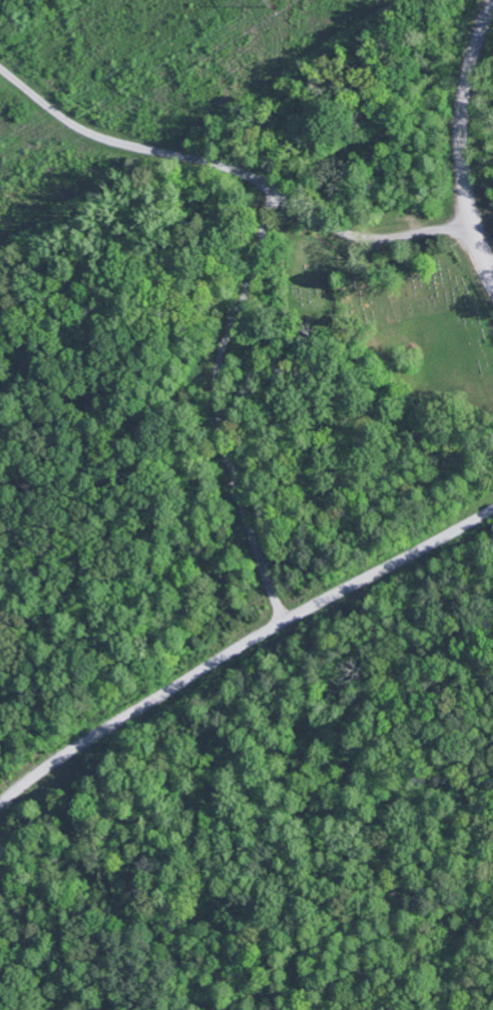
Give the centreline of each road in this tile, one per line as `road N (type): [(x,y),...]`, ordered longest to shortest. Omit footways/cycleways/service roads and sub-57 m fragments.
road 1 (track): [(492,508),(286,620),(0,803)]
road 2 (residential): [(472,216),(398,232),(342,229),(224,165),(79,128),(0,67)]
road 3 (track): [(286,620),(253,536),(218,393),(227,342),(280,194)]
road 4 (residential): [(492,275),(469,206),(461,133),(471,62),(492,13)]

